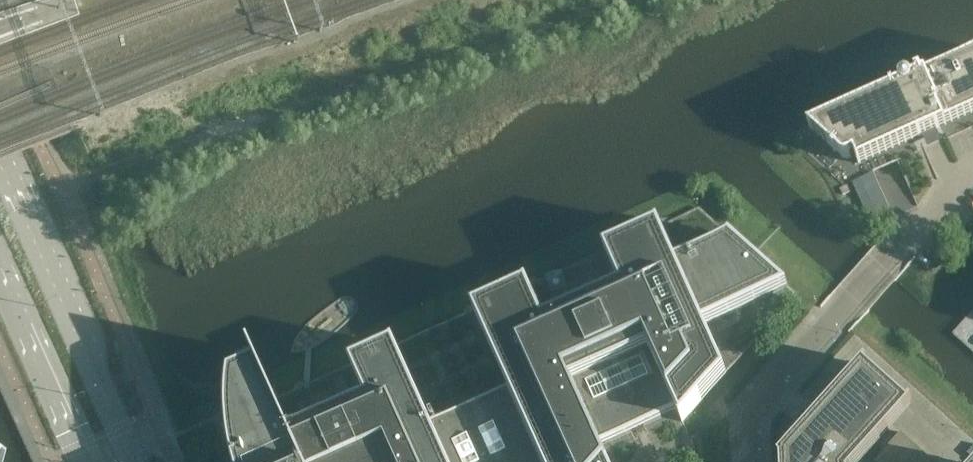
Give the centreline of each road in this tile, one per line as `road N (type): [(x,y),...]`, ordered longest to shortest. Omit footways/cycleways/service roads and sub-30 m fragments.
road 1 (secondary): [(135,461),(0,152)]
road 2 (unclassified): [(750,461),(752,411),(903,248)]
road 3 (secondary): [(0,256),(92,461)]

